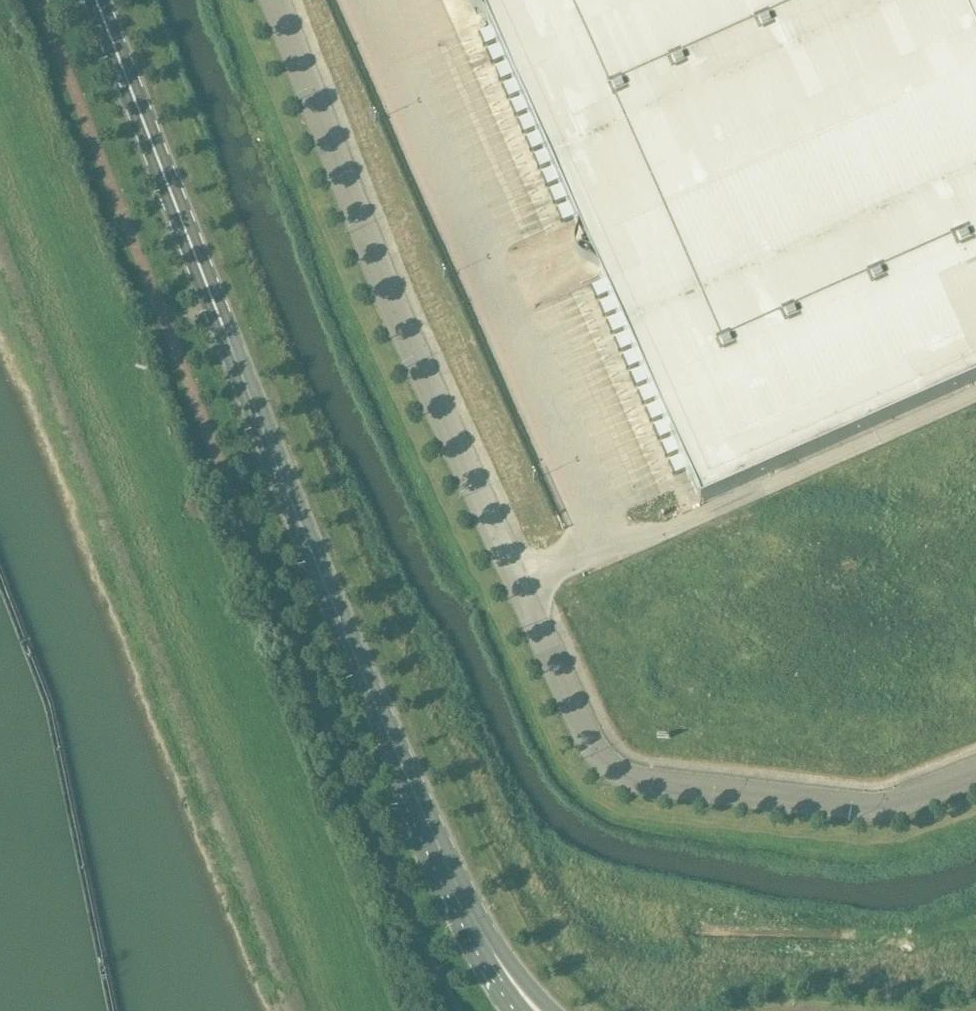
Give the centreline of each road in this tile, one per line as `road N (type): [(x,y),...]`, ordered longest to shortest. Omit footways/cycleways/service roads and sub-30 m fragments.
road 1 (unclassified): [(975,775),(897,806),(861,811),(636,783),(609,771),(592,750),(388,298),(273,0)]
road 2 (tertiary): [(534,1008),(469,906),(313,564),(94,0)]

